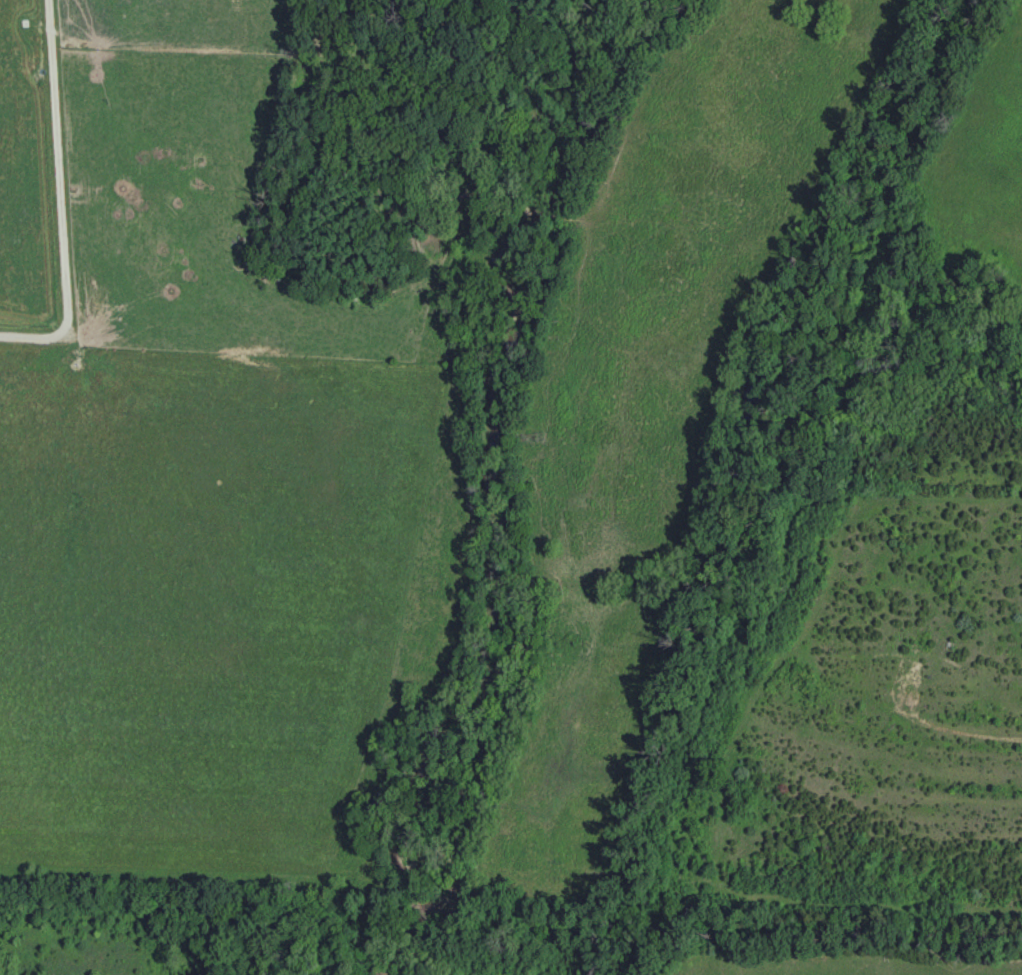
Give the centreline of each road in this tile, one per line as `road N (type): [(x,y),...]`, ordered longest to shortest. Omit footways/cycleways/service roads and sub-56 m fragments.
road 1 (residential): [(0,338),(63,338),(74,330),(55,0)]

